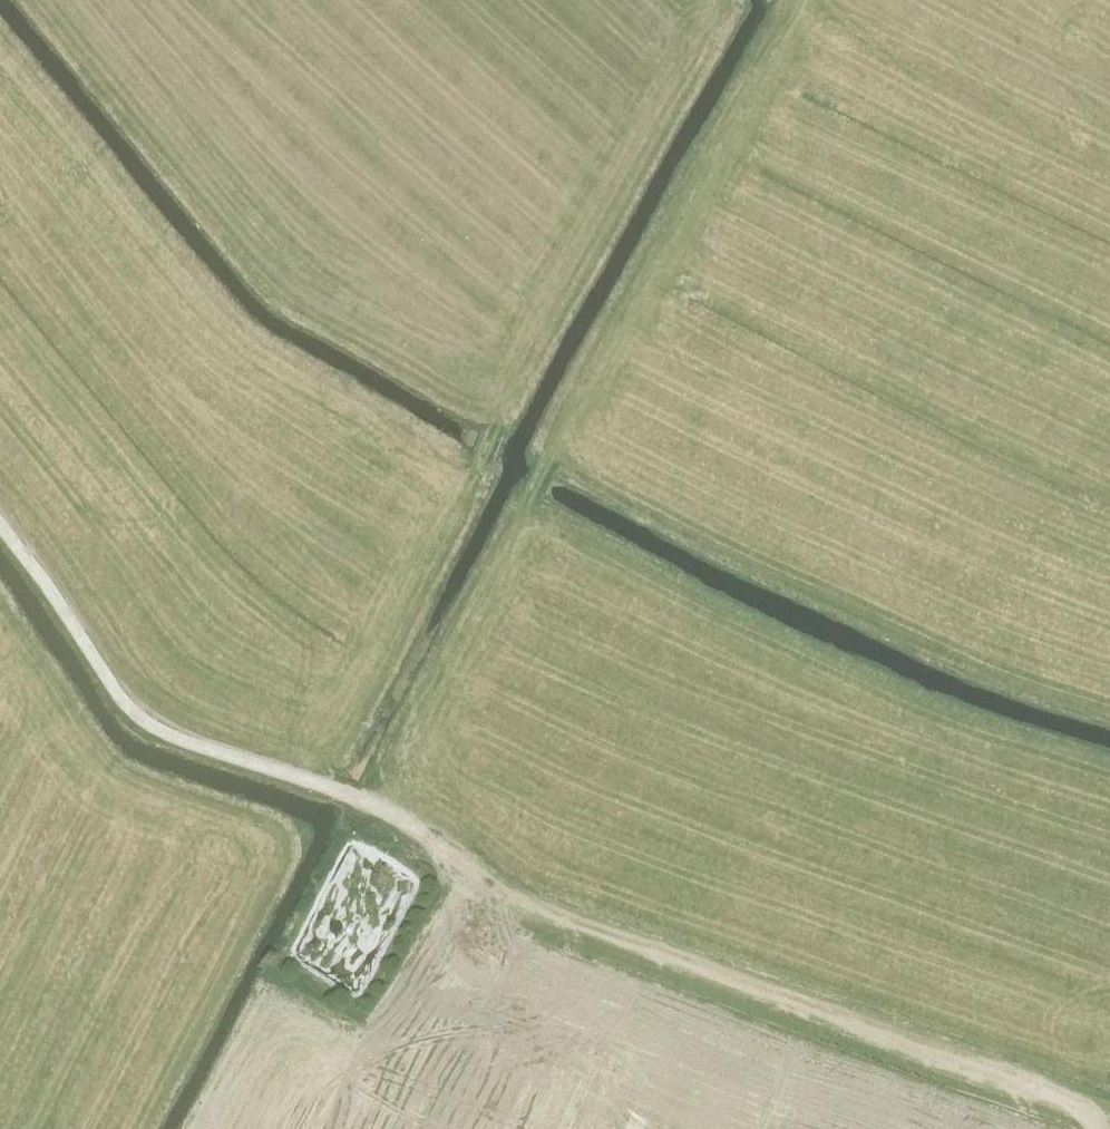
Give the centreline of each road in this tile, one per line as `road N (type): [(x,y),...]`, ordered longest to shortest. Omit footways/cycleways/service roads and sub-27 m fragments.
road 1 (track): [(1100,1128),(1087,1110),(1055,1093),(542,907),(368,801),(165,733),(126,705),(0,523)]

